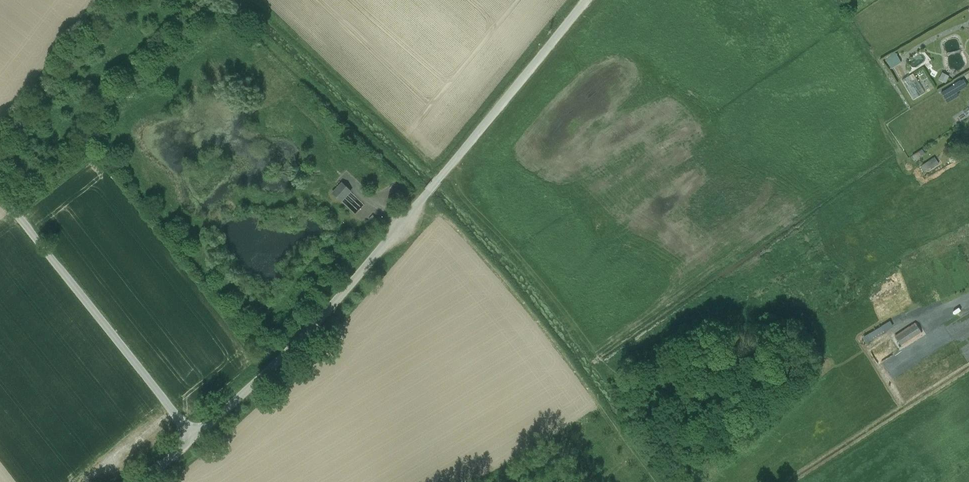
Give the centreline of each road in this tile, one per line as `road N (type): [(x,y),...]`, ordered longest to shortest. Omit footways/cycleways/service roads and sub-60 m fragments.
road 1 (unclassified): [(194,436),(327,312),(426,193)]
road 2 (unclassified): [(0,200),(194,436)]
road 3 (unclassified): [(439,178),(587,0)]

